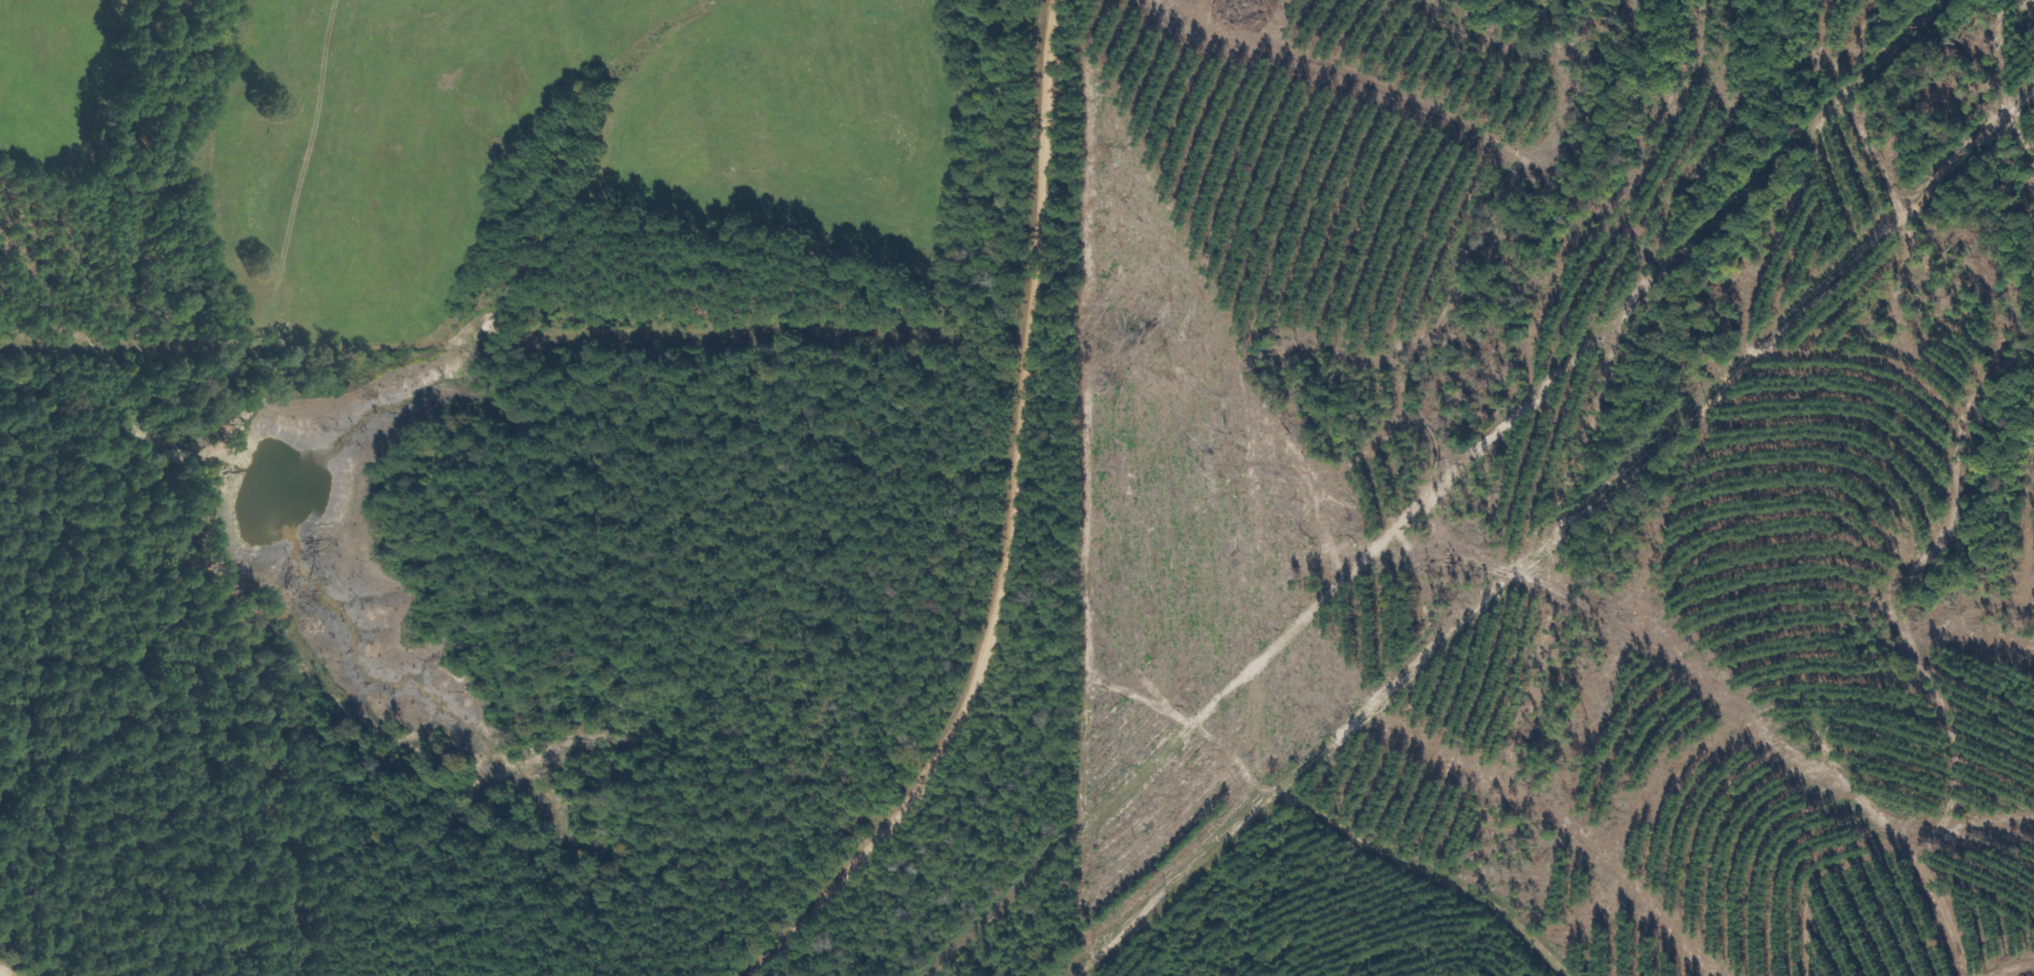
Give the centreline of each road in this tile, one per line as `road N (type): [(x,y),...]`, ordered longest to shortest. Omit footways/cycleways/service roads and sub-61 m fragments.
road 1 (residential): [(760,975),(894,842),(998,648),(1022,473),(1027,264),(1060,0)]

